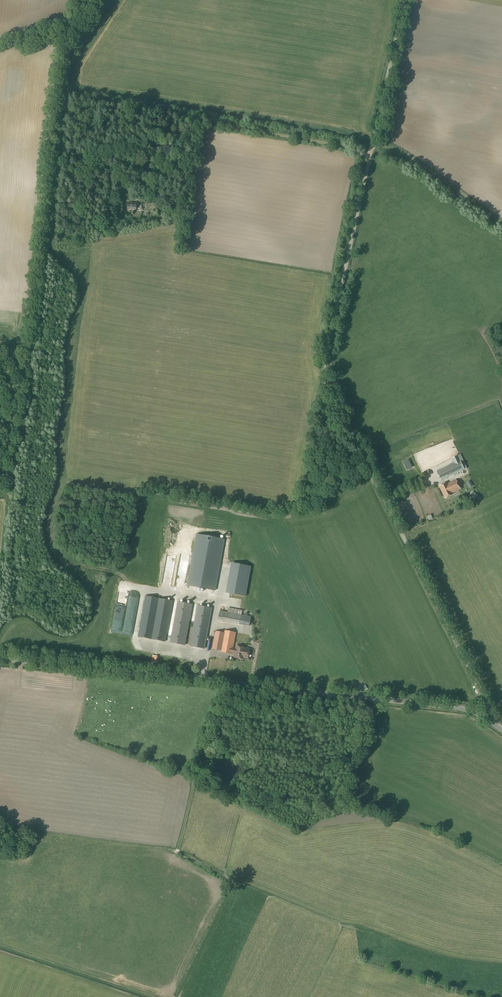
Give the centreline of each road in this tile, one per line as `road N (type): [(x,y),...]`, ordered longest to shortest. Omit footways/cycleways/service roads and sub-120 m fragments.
road 1 (unclassified): [(488,716),(326,379),(404,0)]
road 2 (unclassified): [(488,716),(0,657)]

